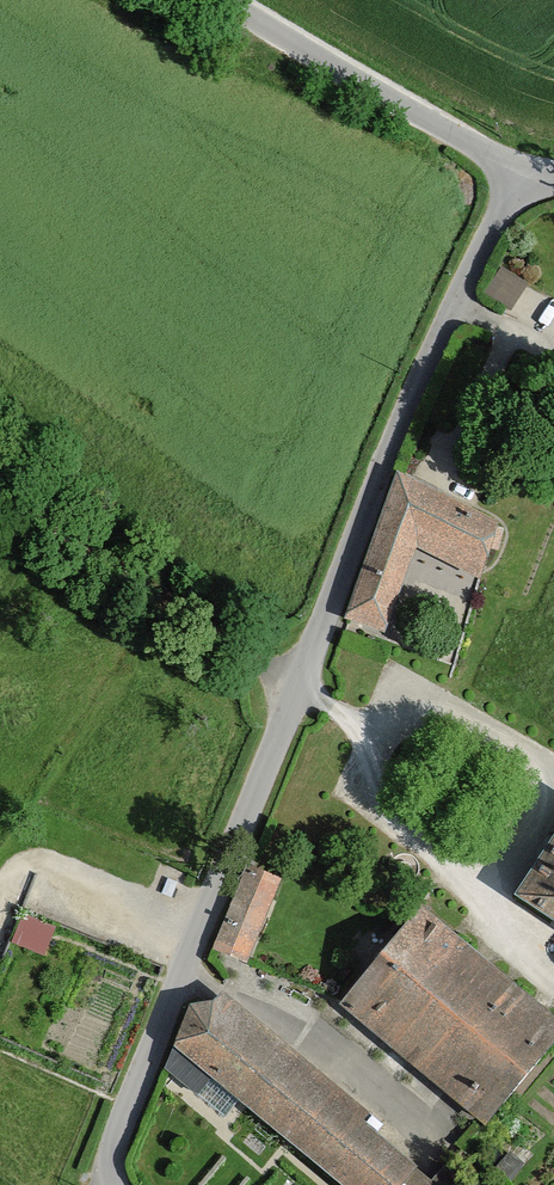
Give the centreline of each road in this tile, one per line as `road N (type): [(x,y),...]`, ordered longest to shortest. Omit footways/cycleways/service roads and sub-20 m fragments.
road 1 (residential): [(523,167),(397,426),(114,1137),(117,1184)]
road 2 (residential): [(523,167),(223,0)]

